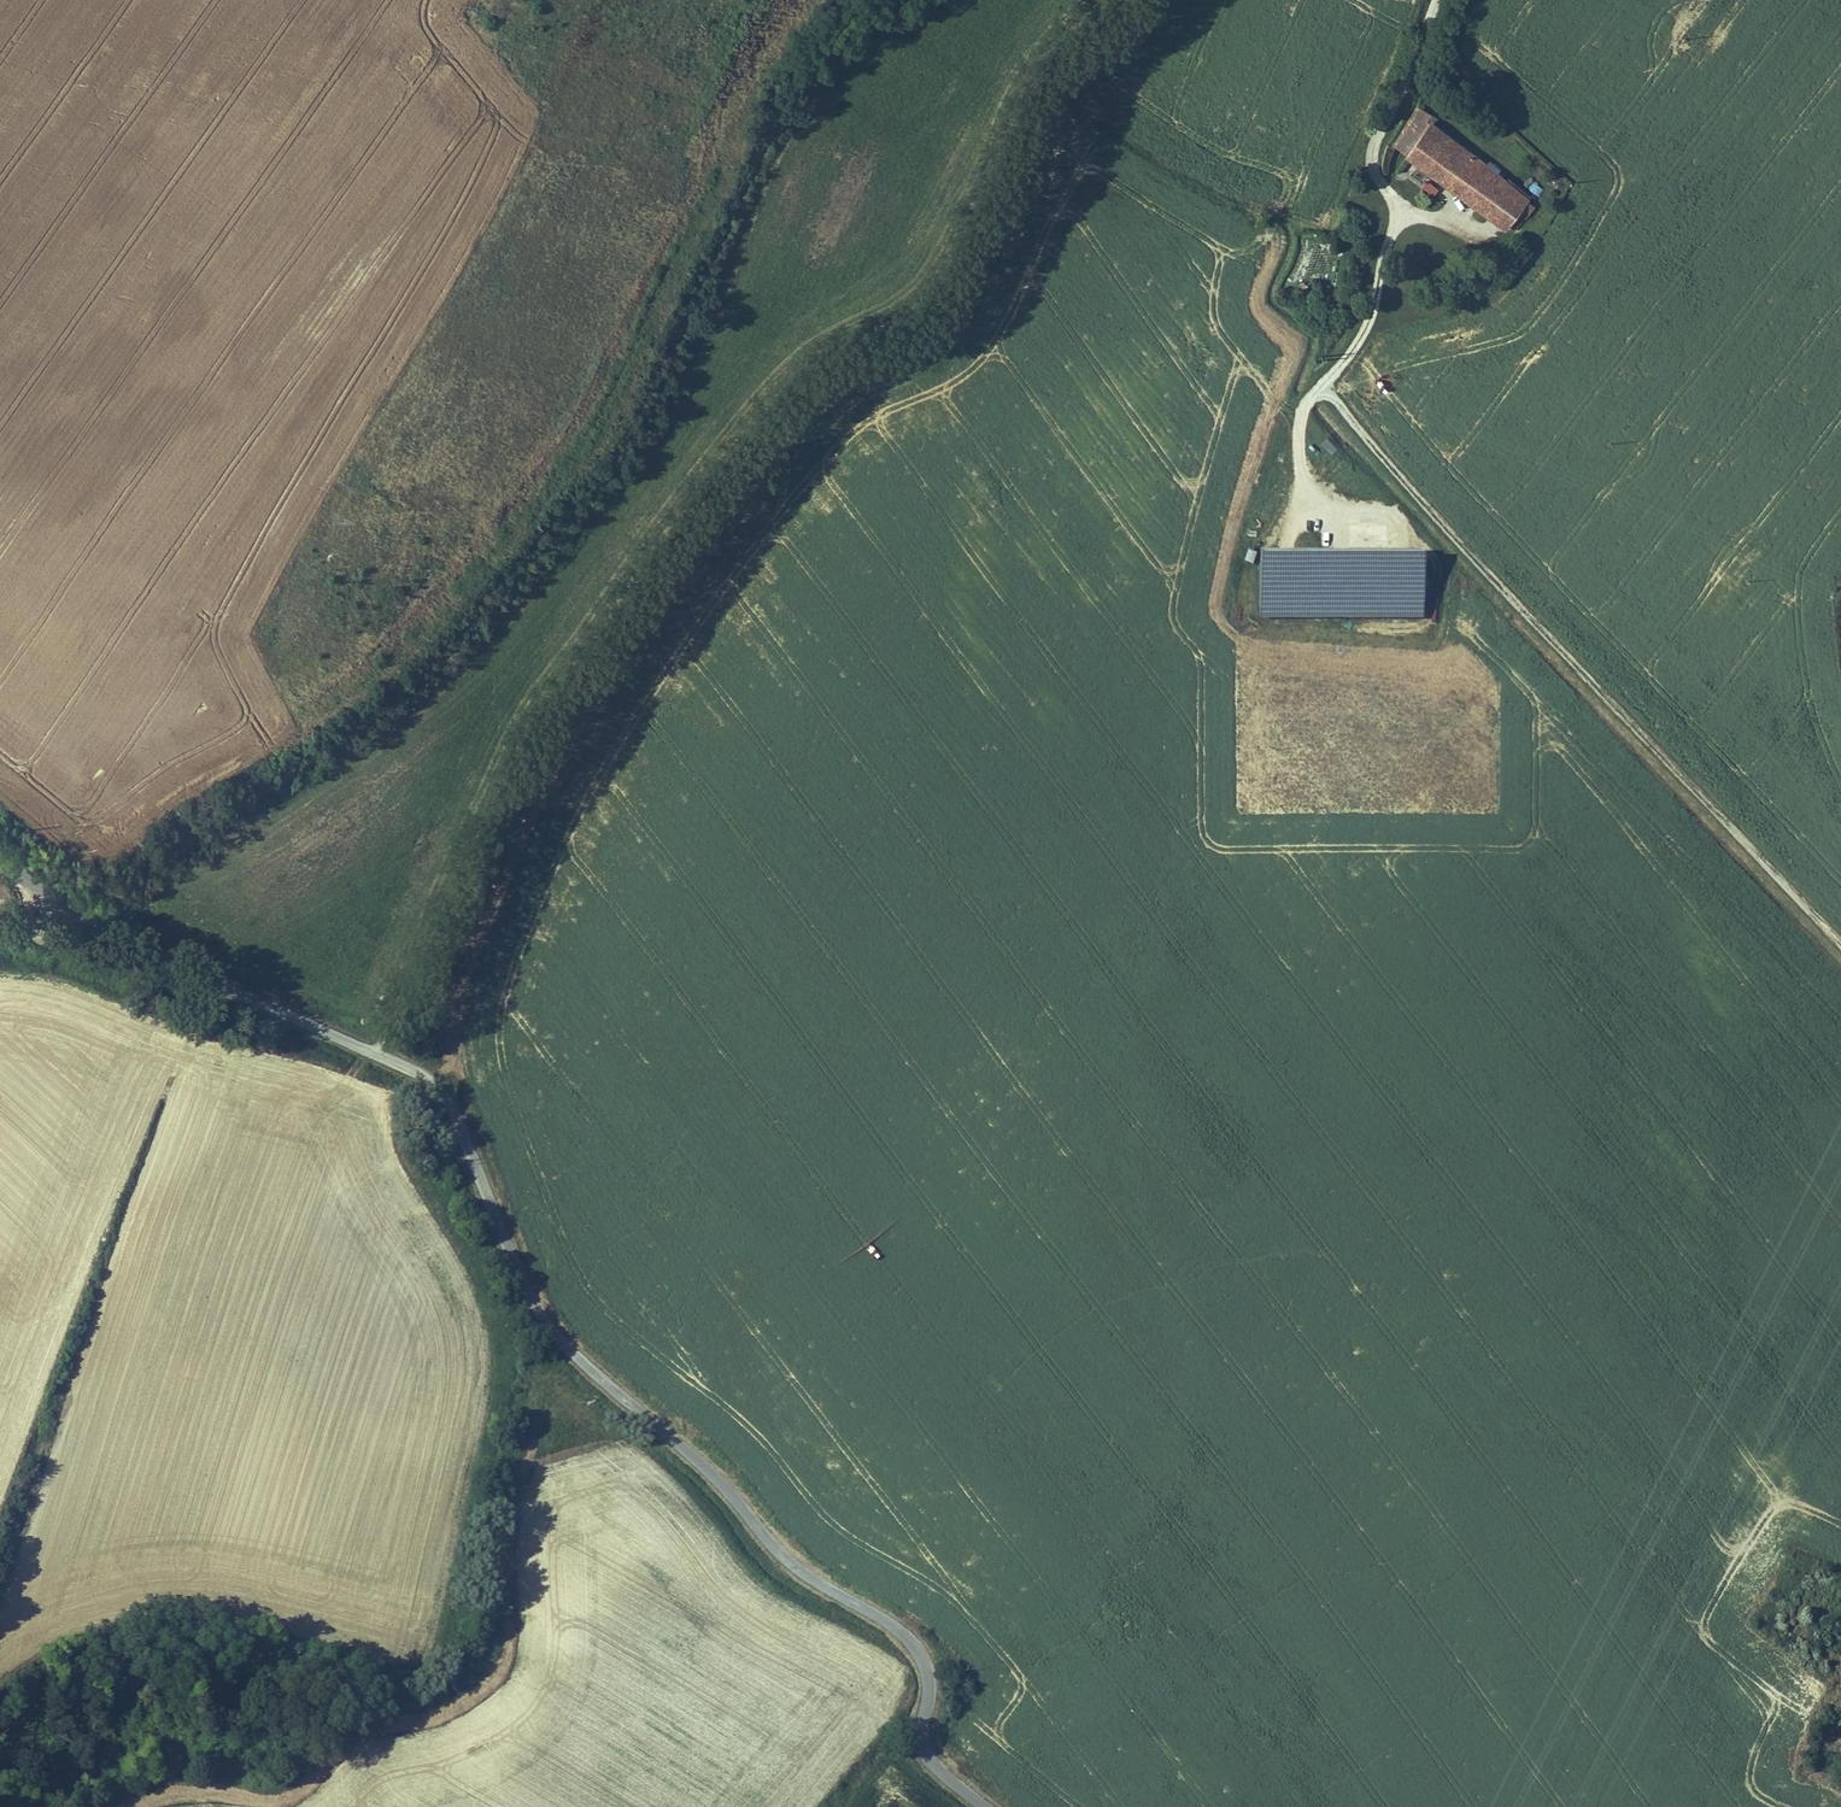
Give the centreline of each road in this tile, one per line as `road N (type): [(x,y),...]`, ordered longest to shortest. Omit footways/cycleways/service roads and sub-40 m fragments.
road 1 (unclassified): [(0,857),(75,913),(434,1086),(544,1321),(700,1462),(796,1568),(913,1646),(927,1672),(928,1753),(982,1806)]
road 2 (track): [(1321,388),(1840,944)]

